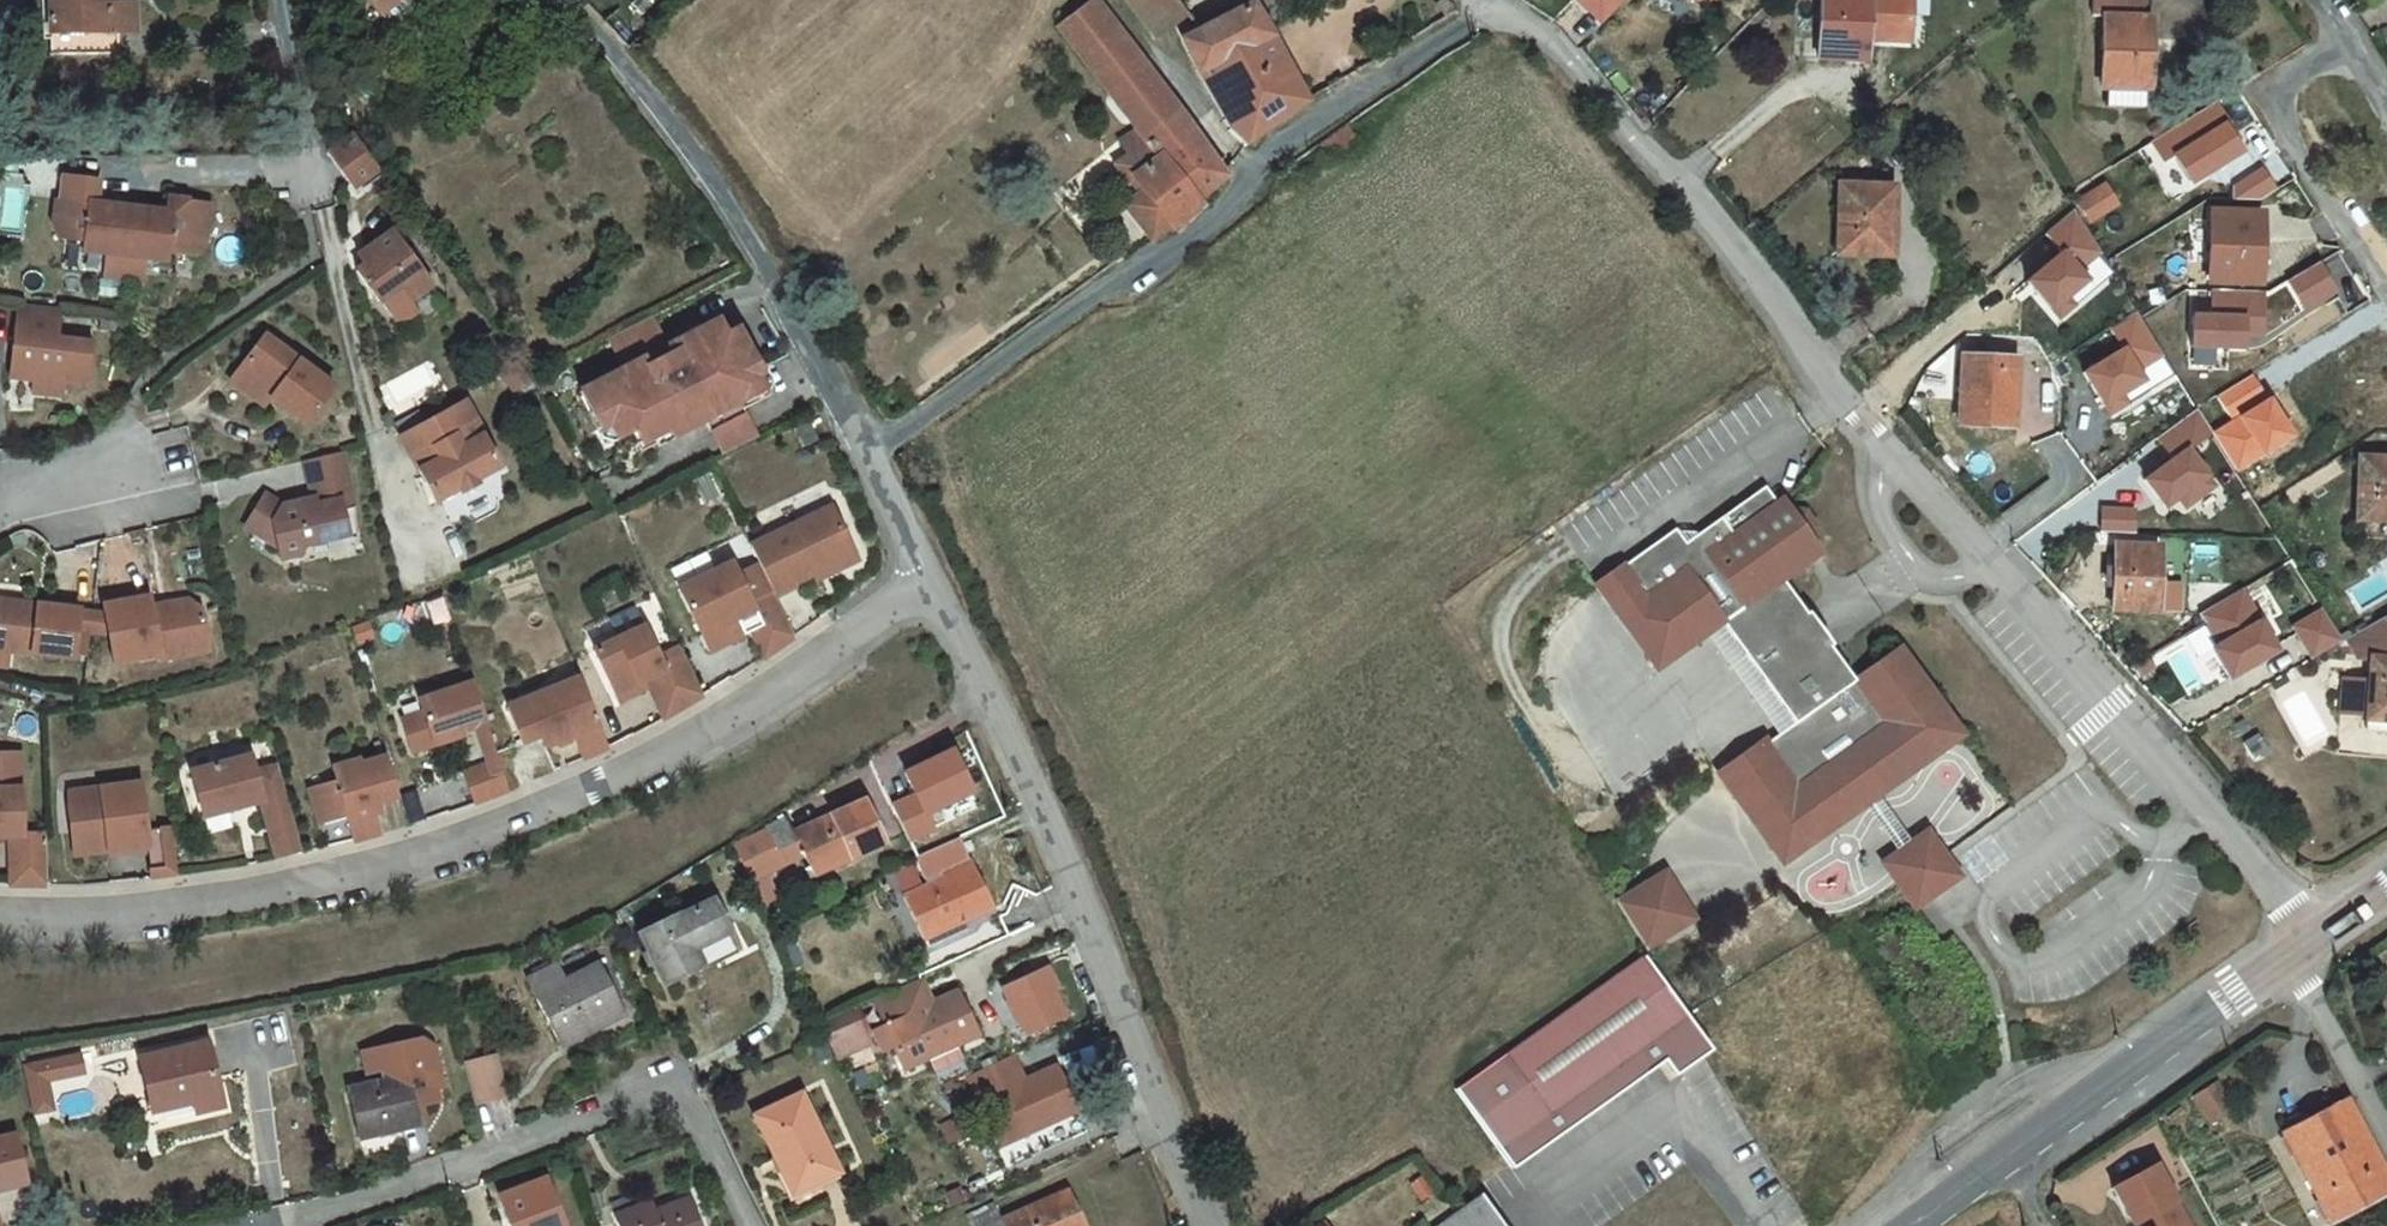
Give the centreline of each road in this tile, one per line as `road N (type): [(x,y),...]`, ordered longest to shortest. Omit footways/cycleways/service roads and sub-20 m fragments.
road 1 (unclassified): [(1502,5),(1548,35),(1678,183),(1779,302),(1839,399),(1993,557),(2316,936)]
road 2 (residential): [(0,912),(90,919),(359,875),(632,770),(817,664),(931,587)]
road 3 (unclassified): [(1502,5),(1280,148),(1165,258),(1113,284),(875,458)]
road 4 (unclassified): [(1211,1225),(1070,874),(931,587)]
road 5 (residential): [(274,1225),(567,1129),(686,1080),(756,1225)]
road 6 (unclassified): [(875,458),(756,246),(613,54),(556,0)]
road 7 (secondary): [(2290,953),(1914,1225)]
road 8 (residential): [(2386,299),(2284,122),(2281,101),(2302,67),(2351,60)]
road 9 (residential): [(277,175),(307,174),(303,120),(275,0)]
road 10 (residential): [(2290,953),(2386,1130)]
road 11 (unclassified): [(931,587),(875,458)]
road 12 (residential): [(129,479),(15,497),(0,510)]

